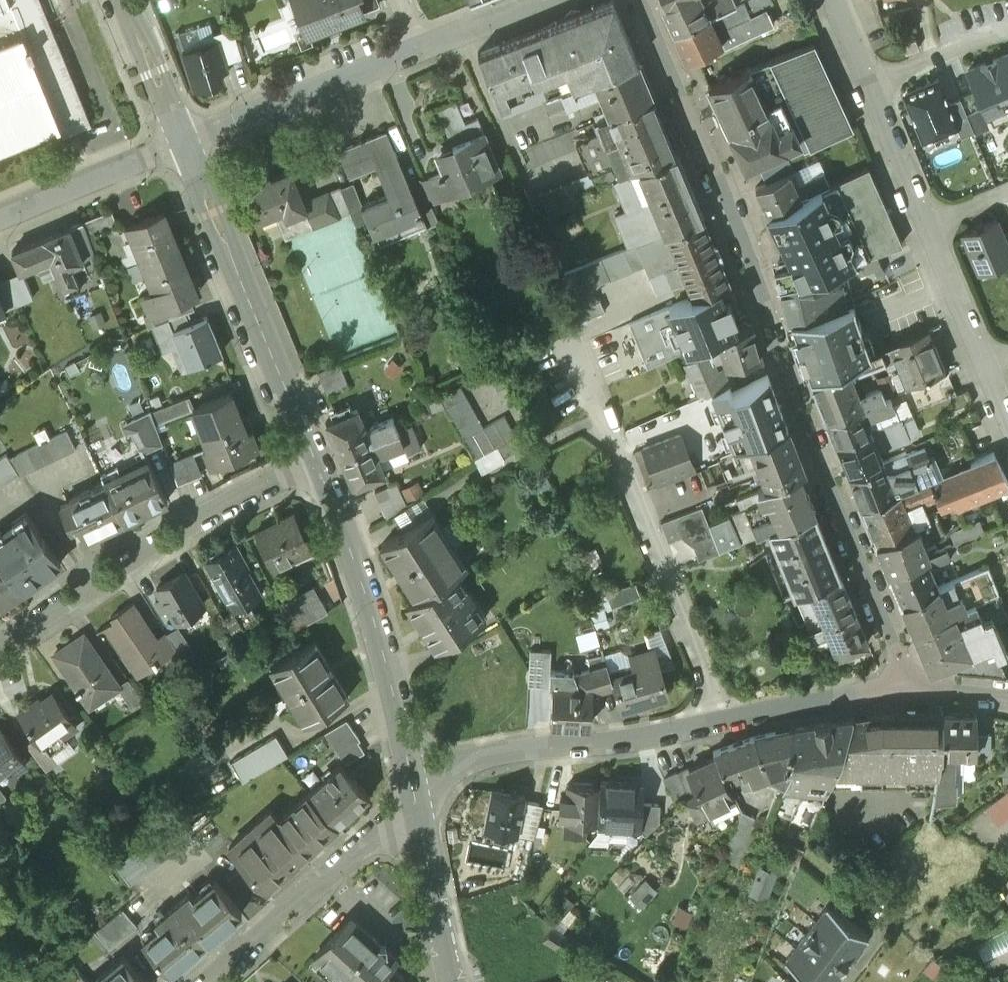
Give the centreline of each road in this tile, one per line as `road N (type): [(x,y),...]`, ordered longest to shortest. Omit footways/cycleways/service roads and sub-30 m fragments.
road 1 (residential): [(636,0),(910,690)]
road 2 (residential): [(835,0),(1007,427)]
road 3 (residential): [(725,723),(574,369)]
road 4 (residential): [(540,0),(186,147)]
road 5 (residential): [(314,459),(158,540),(0,650)]
road 6 (residential): [(314,459),(353,544),(413,792)]
road 7 (residential): [(186,147),(314,459)]
road 8 (residential): [(413,792),(466,765),(725,723)]
road 9 (residential): [(413,792),(195,981)]
road 10 (residential): [(186,147),(0,219)]
road 11 (residential): [(413,792),(453,981)]
road 12 (residential): [(725,723),(910,690)]
road 13 (residential): [(123,0),(186,147)]

